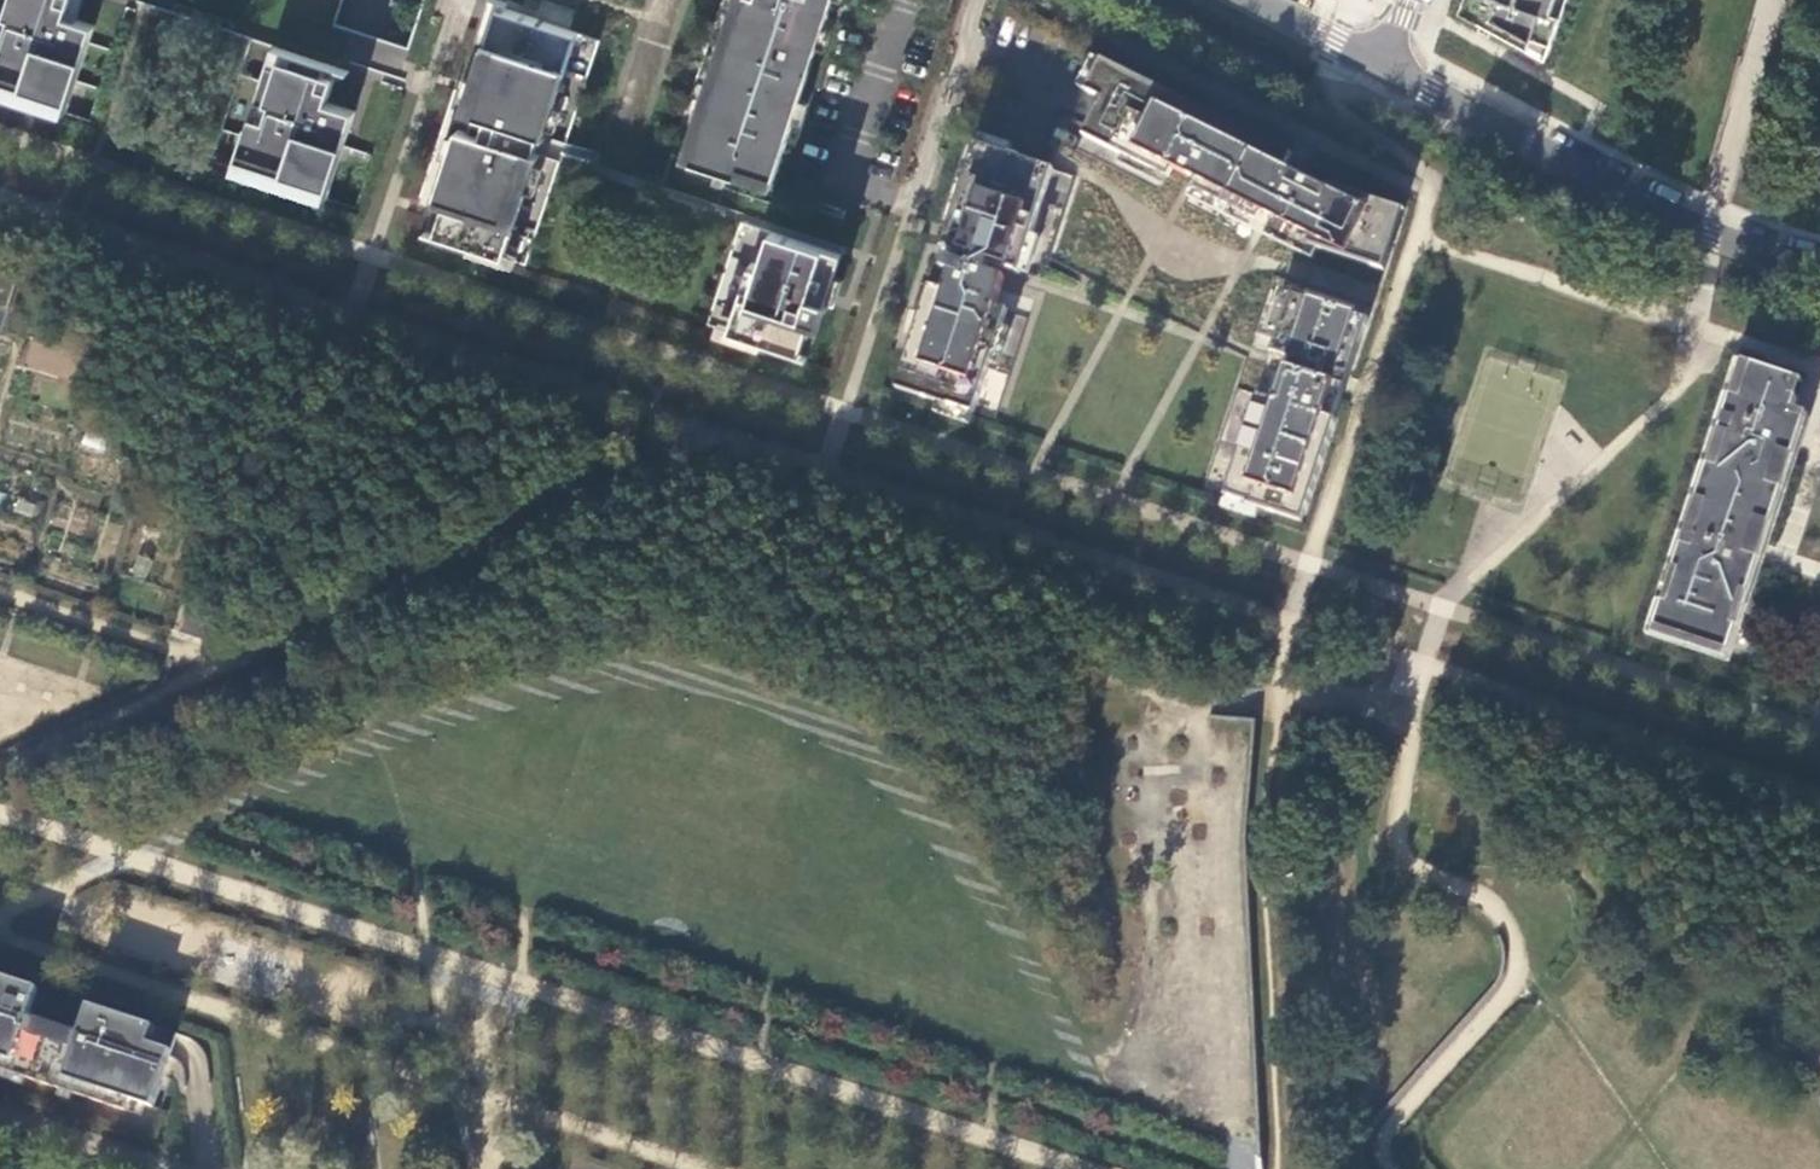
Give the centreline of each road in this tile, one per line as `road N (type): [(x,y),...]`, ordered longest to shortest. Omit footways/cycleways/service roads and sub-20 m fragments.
road 1 (residential): [(1384,66),(1708,238),(1819,276)]
road 2 (residential): [(906,210),(911,194),(926,189),(934,164),(927,150),(944,96),(959,88),(974,45),(966,30),(976,0)]
road 3 (residential): [(1256,0),(1384,66)]

